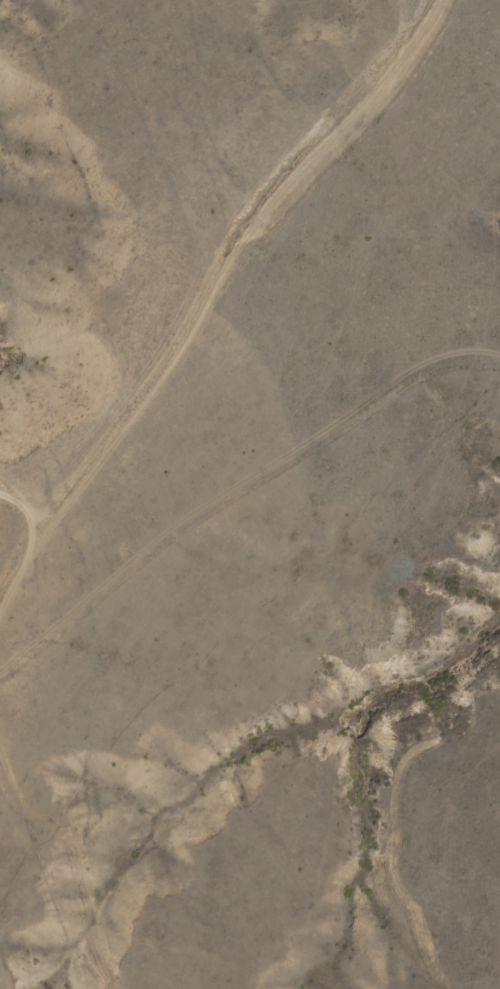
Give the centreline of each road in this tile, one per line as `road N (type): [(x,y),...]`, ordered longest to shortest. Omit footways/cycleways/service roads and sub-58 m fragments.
road 1 (residential): [(444,0),(272,217),(37,564),(0,648)]

